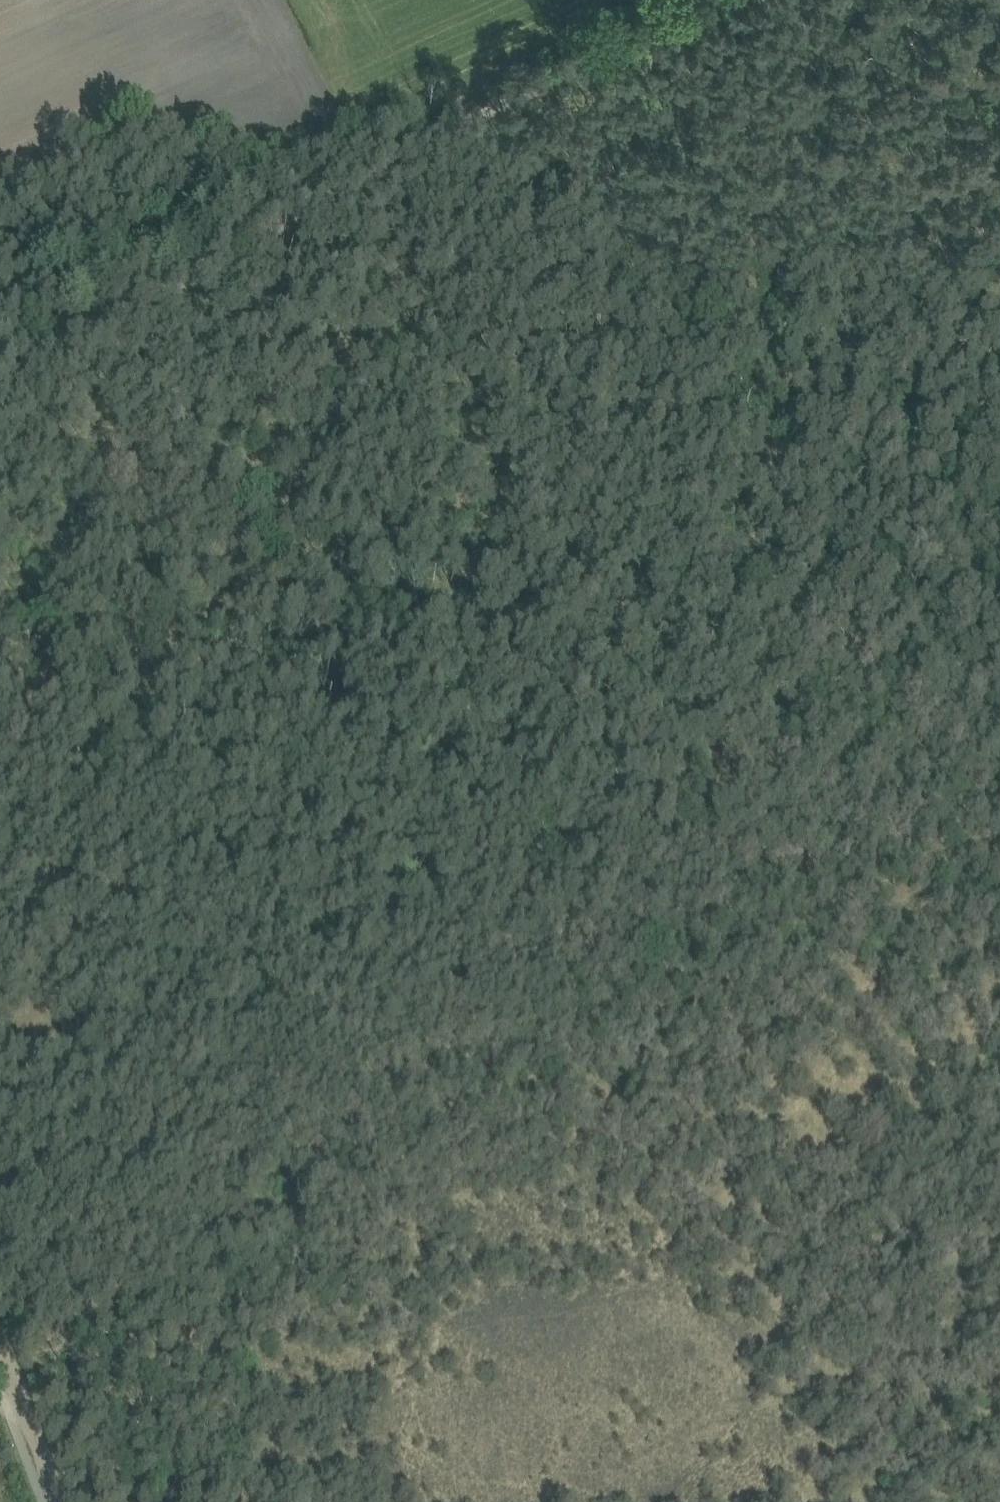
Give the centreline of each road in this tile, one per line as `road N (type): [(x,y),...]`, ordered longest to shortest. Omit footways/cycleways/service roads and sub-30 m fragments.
road 1 (track): [(0,374),(228,257),(417,144),(690,0)]
road 2 (track): [(59,1501),(0,1345)]

